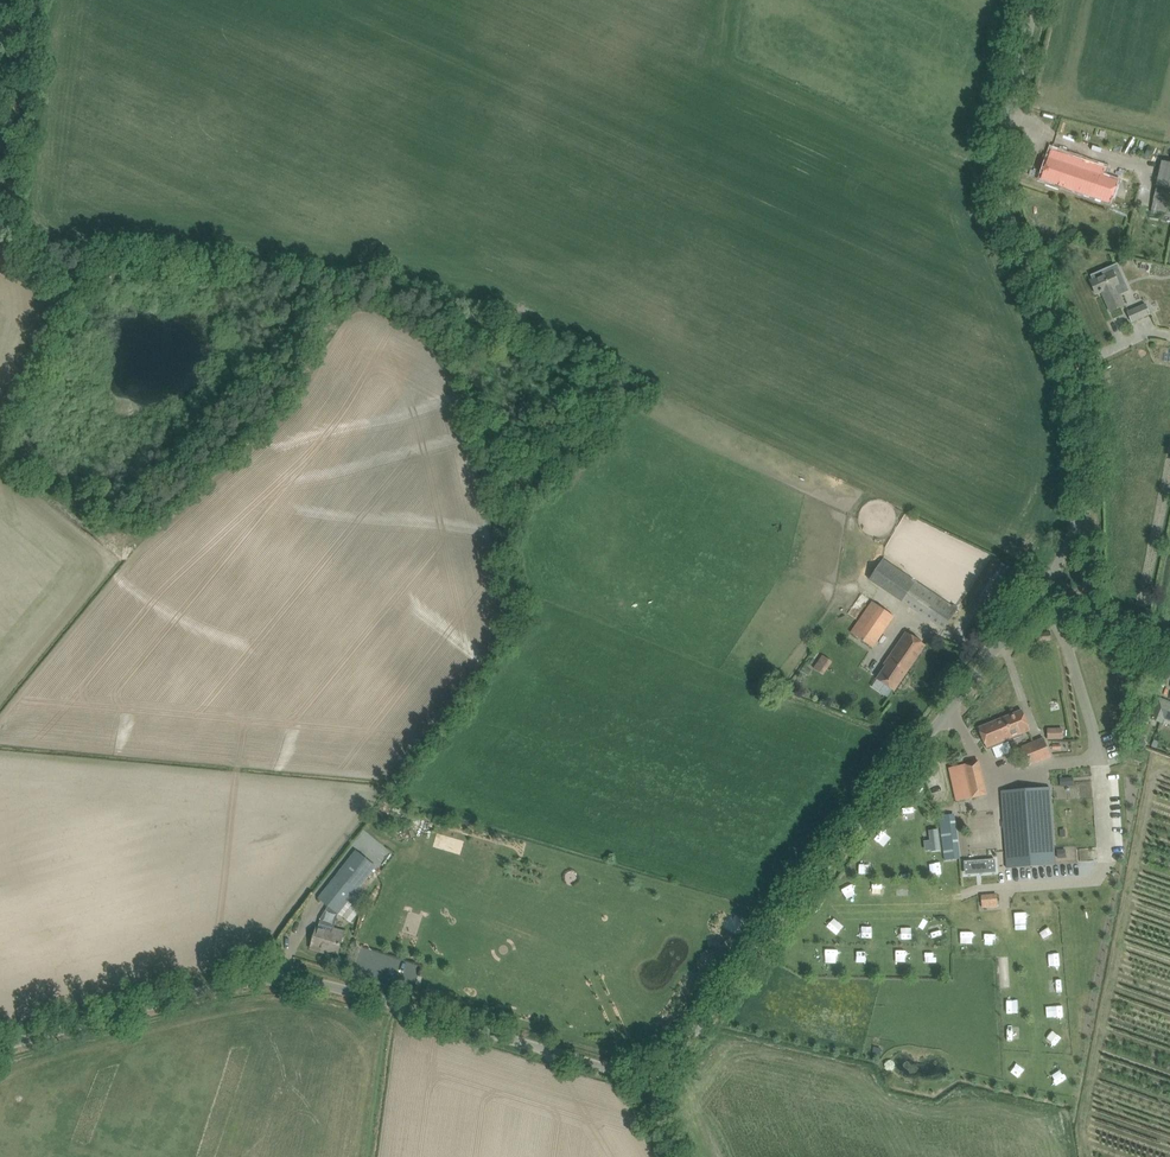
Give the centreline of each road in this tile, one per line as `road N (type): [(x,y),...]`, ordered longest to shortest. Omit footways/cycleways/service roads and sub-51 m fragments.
road 1 (unclassified): [(0,1048),(245,981),(301,981),(646,1080),(661,1072),(1035,599)]
road 2 (unclassified): [(1081,501),(1082,402),(1001,181),(1035,0)]
road 3 (unclassified): [(1092,622),(1081,501)]

